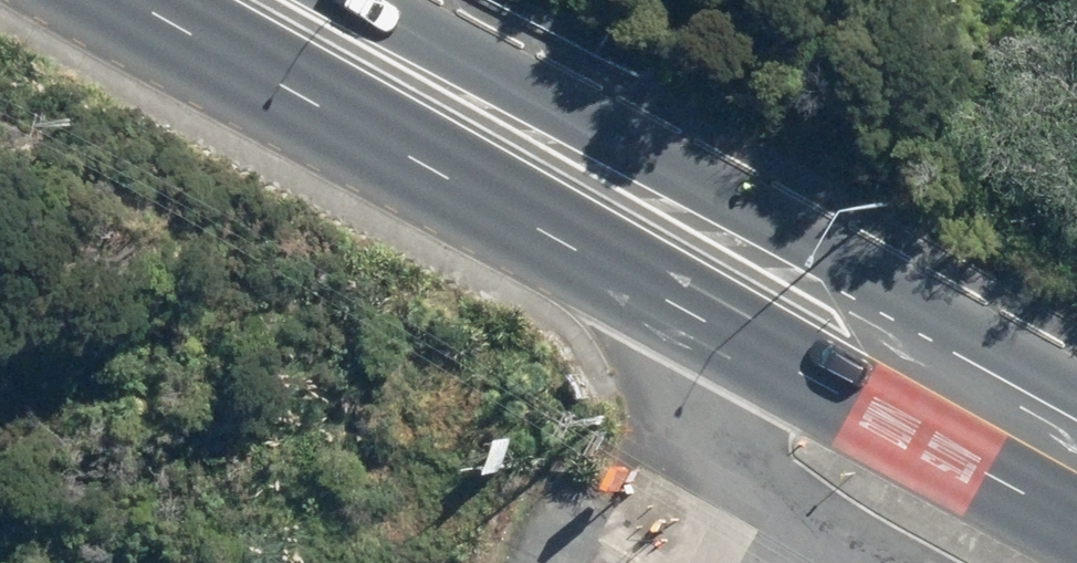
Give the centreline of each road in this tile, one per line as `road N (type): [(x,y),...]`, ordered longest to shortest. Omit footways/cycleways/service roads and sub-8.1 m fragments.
road 1 (primary): [(961,400),(804,359),(653,291),(144,0)]
road 2 (primary): [(425,0),(723,168),(829,248),(961,400)]
road 3 (primary): [(1076,467),(961,400)]

